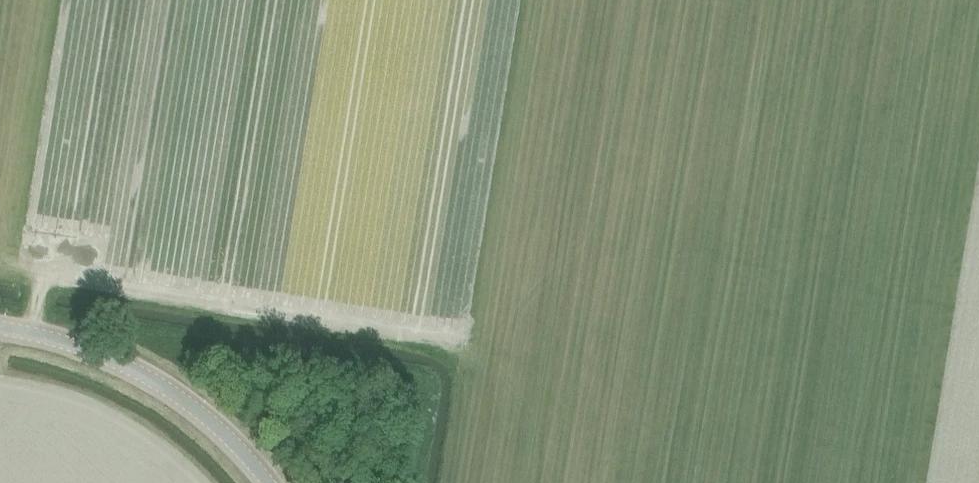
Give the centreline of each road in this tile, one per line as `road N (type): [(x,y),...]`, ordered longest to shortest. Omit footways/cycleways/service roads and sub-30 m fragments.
road 1 (tertiary): [(266,482),(210,423),(131,369),(0,331)]

